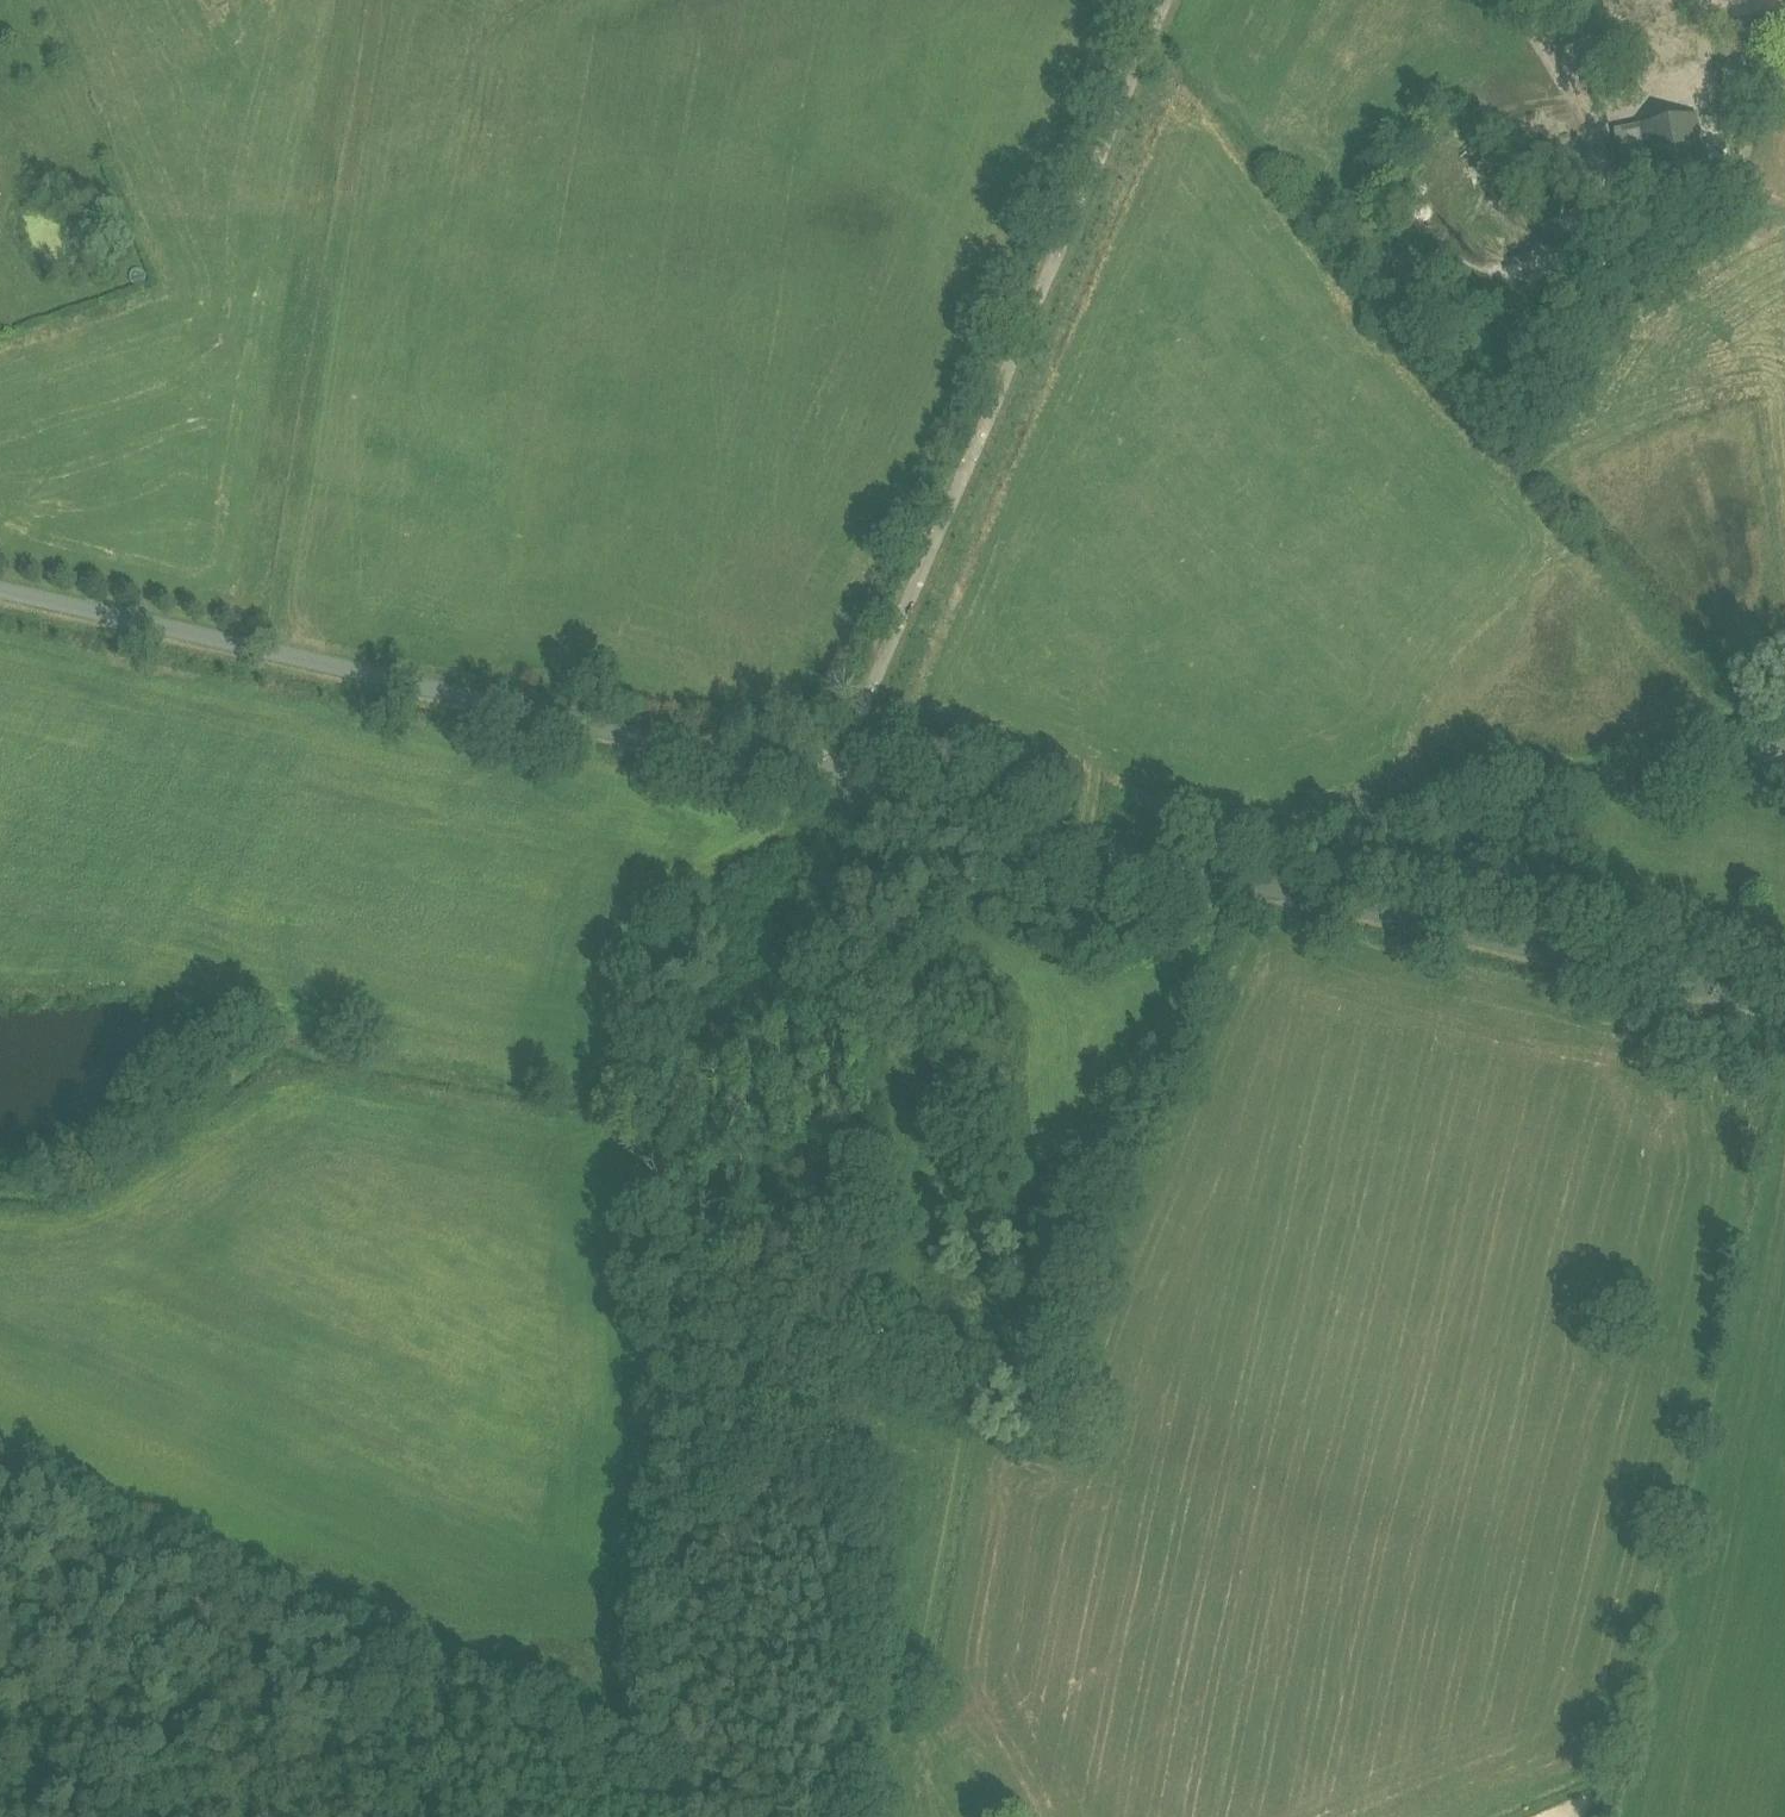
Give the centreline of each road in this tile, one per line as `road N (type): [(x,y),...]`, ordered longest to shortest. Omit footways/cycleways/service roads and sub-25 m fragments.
road 1 (unclassified): [(1784,1002),(0,598)]

